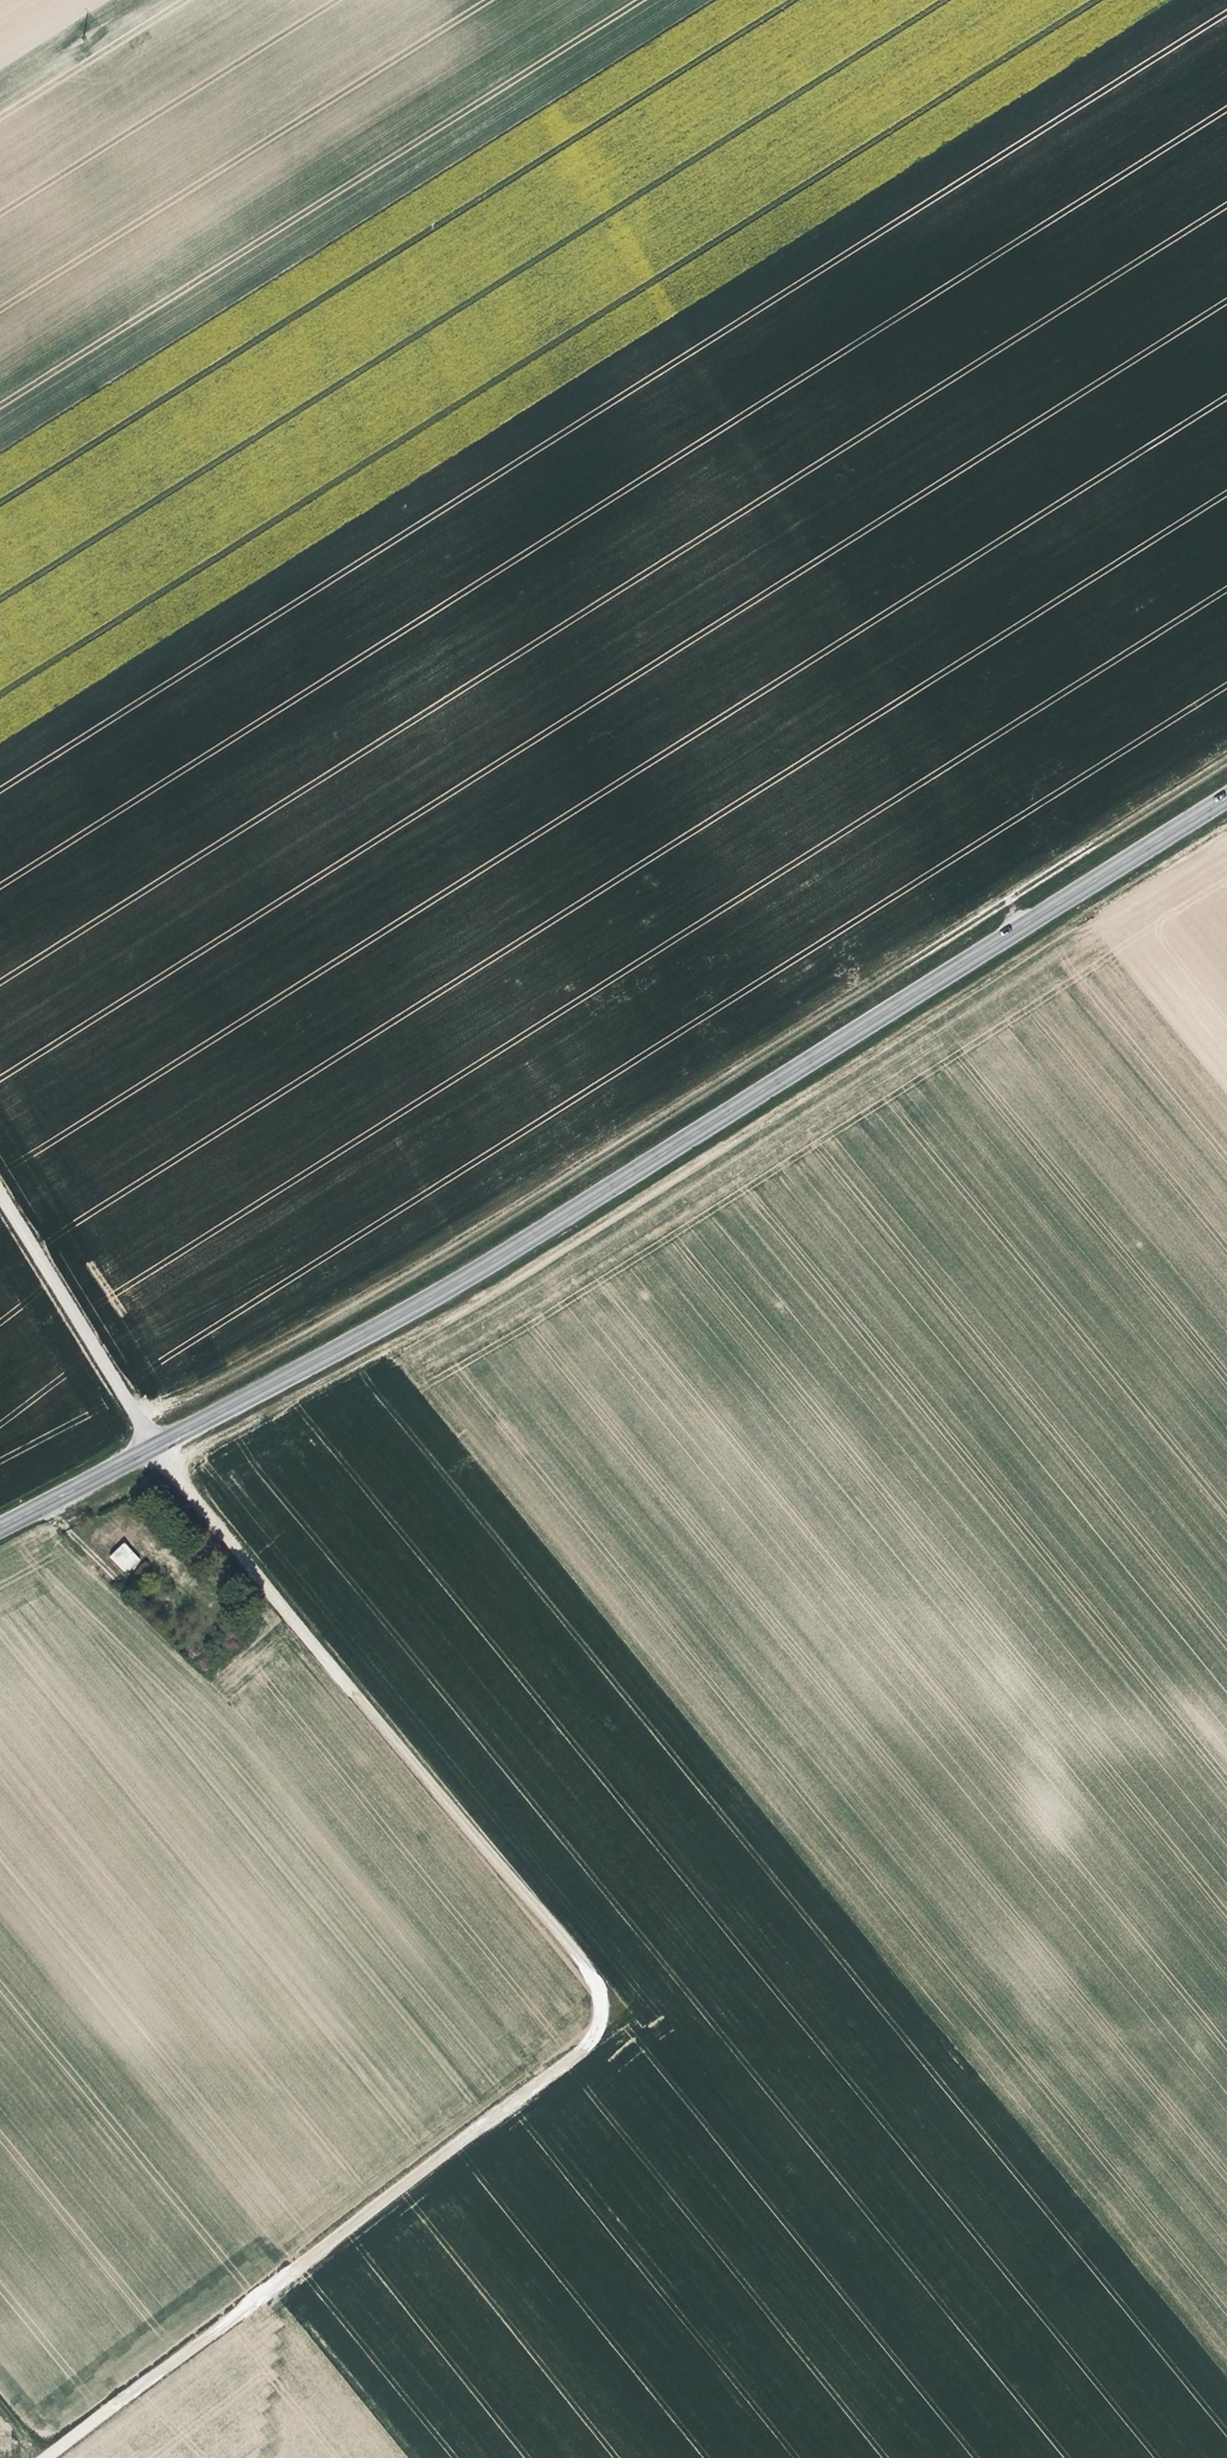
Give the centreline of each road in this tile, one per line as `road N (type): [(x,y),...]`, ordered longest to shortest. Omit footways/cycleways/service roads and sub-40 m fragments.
road 1 (track): [(0,1197),(150,1442),(592,1978),(597,2016),(588,2044),(49,2457)]
road 2 (secondary): [(0,1522),(365,1336),(1226,798)]
road 3 (track): [(1226,760),(204,1391),(134,1415)]
road 4 (track): [(170,1467),(503,1287),(1226,827)]

